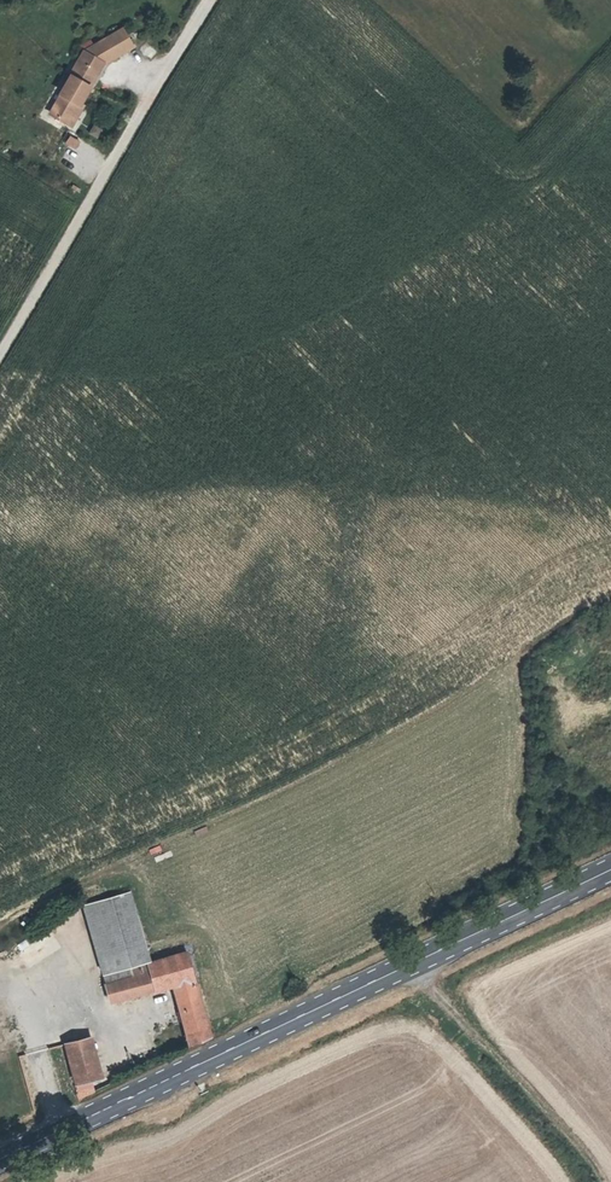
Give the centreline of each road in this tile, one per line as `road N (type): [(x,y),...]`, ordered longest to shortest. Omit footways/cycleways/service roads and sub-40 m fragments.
road 1 (primary): [(610,877),(67,1128)]
road 2 (unclassified): [(0,340),(211,0)]
road 3 (track): [(610,1173),(593,1136),(412,964)]
road 4 (unclassified): [(67,1128),(0,979)]

